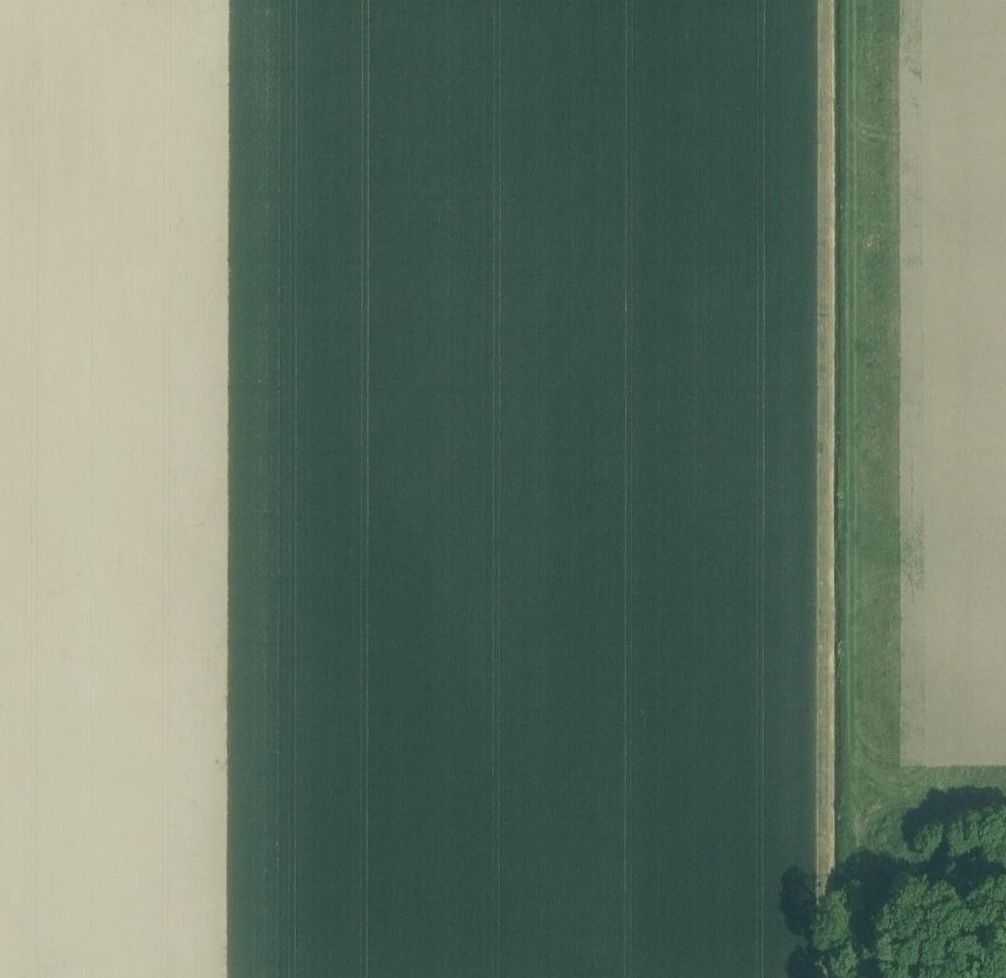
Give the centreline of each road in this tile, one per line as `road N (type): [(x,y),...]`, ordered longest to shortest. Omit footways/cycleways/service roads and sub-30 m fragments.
road 1 (track): [(853,832),(854,873),(879,918),(863,977)]

